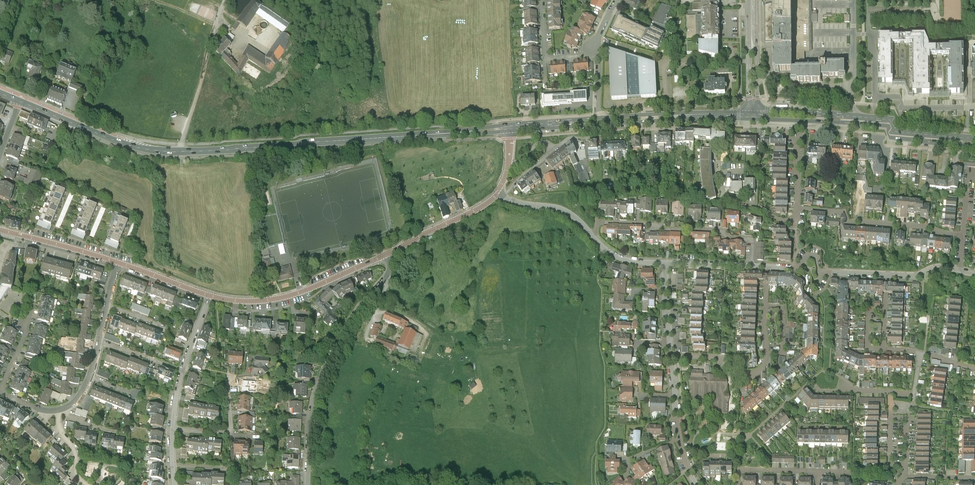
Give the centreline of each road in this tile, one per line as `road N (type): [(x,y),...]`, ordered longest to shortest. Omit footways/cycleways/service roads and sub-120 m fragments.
road 1 (primary): [(19,102),(157,151),(438,141)]
road 2 (residential): [(384,258),(389,273),(345,333),(321,385),(307,484)]
road 3 (primary): [(754,125),(974,147)]
road 4 (primary): [(974,138),(754,125)]
road 5 (residential): [(594,245),(623,233),(723,243),(756,253),(755,280)]
road 6 (residential): [(384,258),(282,300),(210,298)]
road 7 (residential): [(963,236),(798,220)]
road 8 (primary): [(552,135),(702,125)]
road 9 (residential): [(920,352),(913,395),(820,390),(811,381)]
road 10 (residential): [(172,433),(229,436),(227,381),(246,378)]
road 11 (residential): [(499,199),(384,258)]
road 12 (residential): [(116,264),(0,231)]

